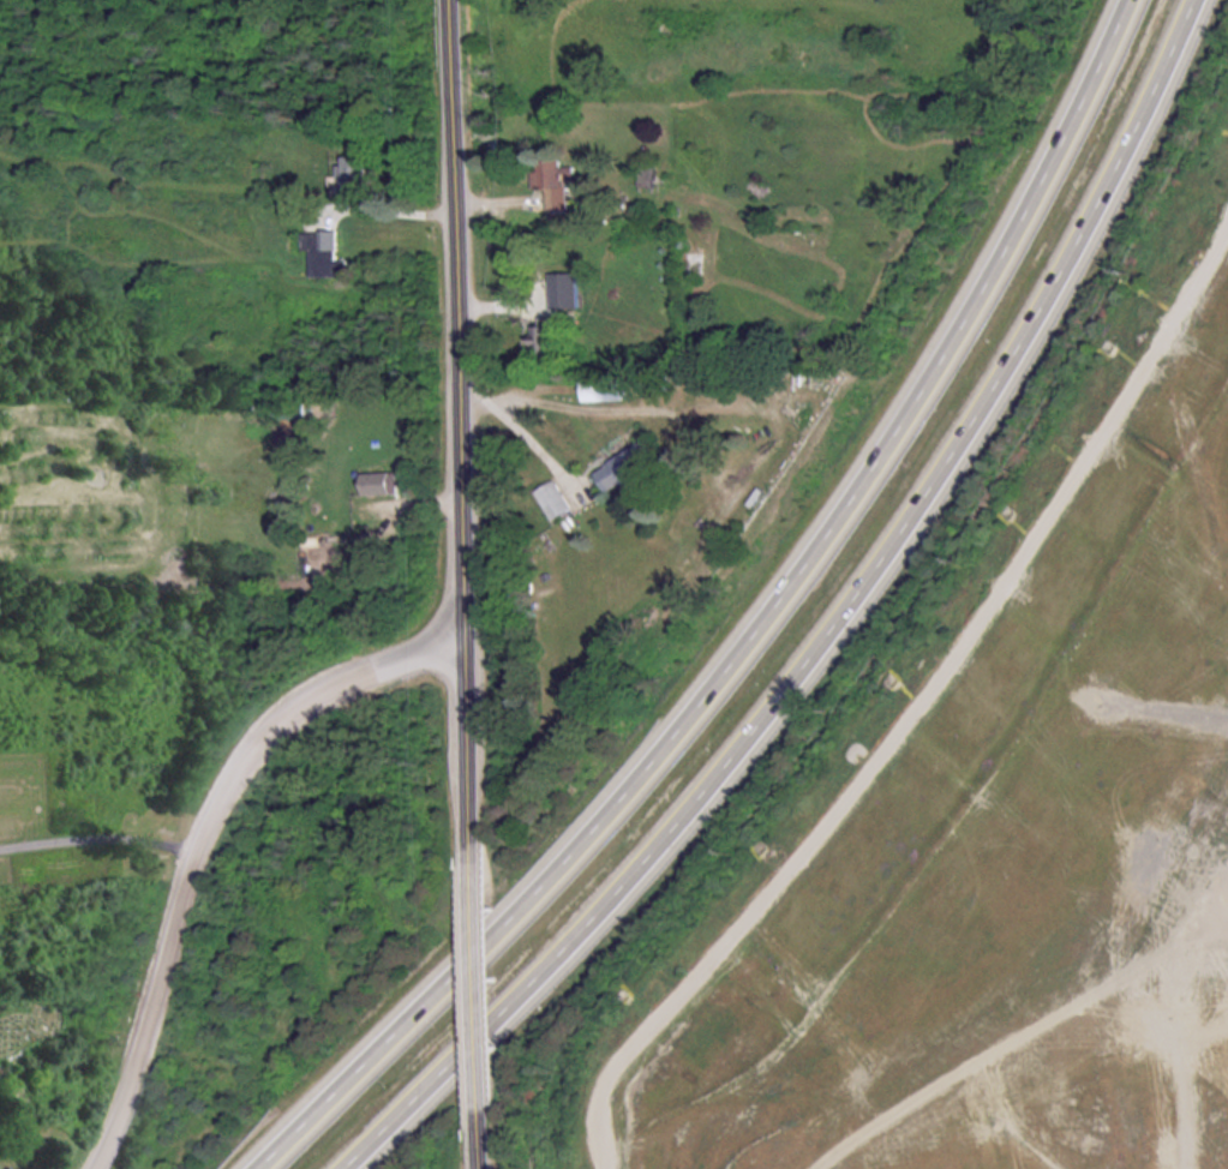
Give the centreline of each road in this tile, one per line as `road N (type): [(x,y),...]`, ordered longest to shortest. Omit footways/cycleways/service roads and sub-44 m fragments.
road 1 (motorway): [(1137,0),(983,304),(815,566),(707,708),(490,949),(270,1168)]
road 2 (motorway): [(345,1168),(619,883),(779,695),(880,557),(1017,344),(1189,0)]
road 3 (tertiary): [(484,853),(464,0)]
road 4 (residential): [(478,633),(345,688),(263,755),(194,898),(122,1140),(107,1168)]
road 5 (tertiary): [(493,1115),(484,853)]

